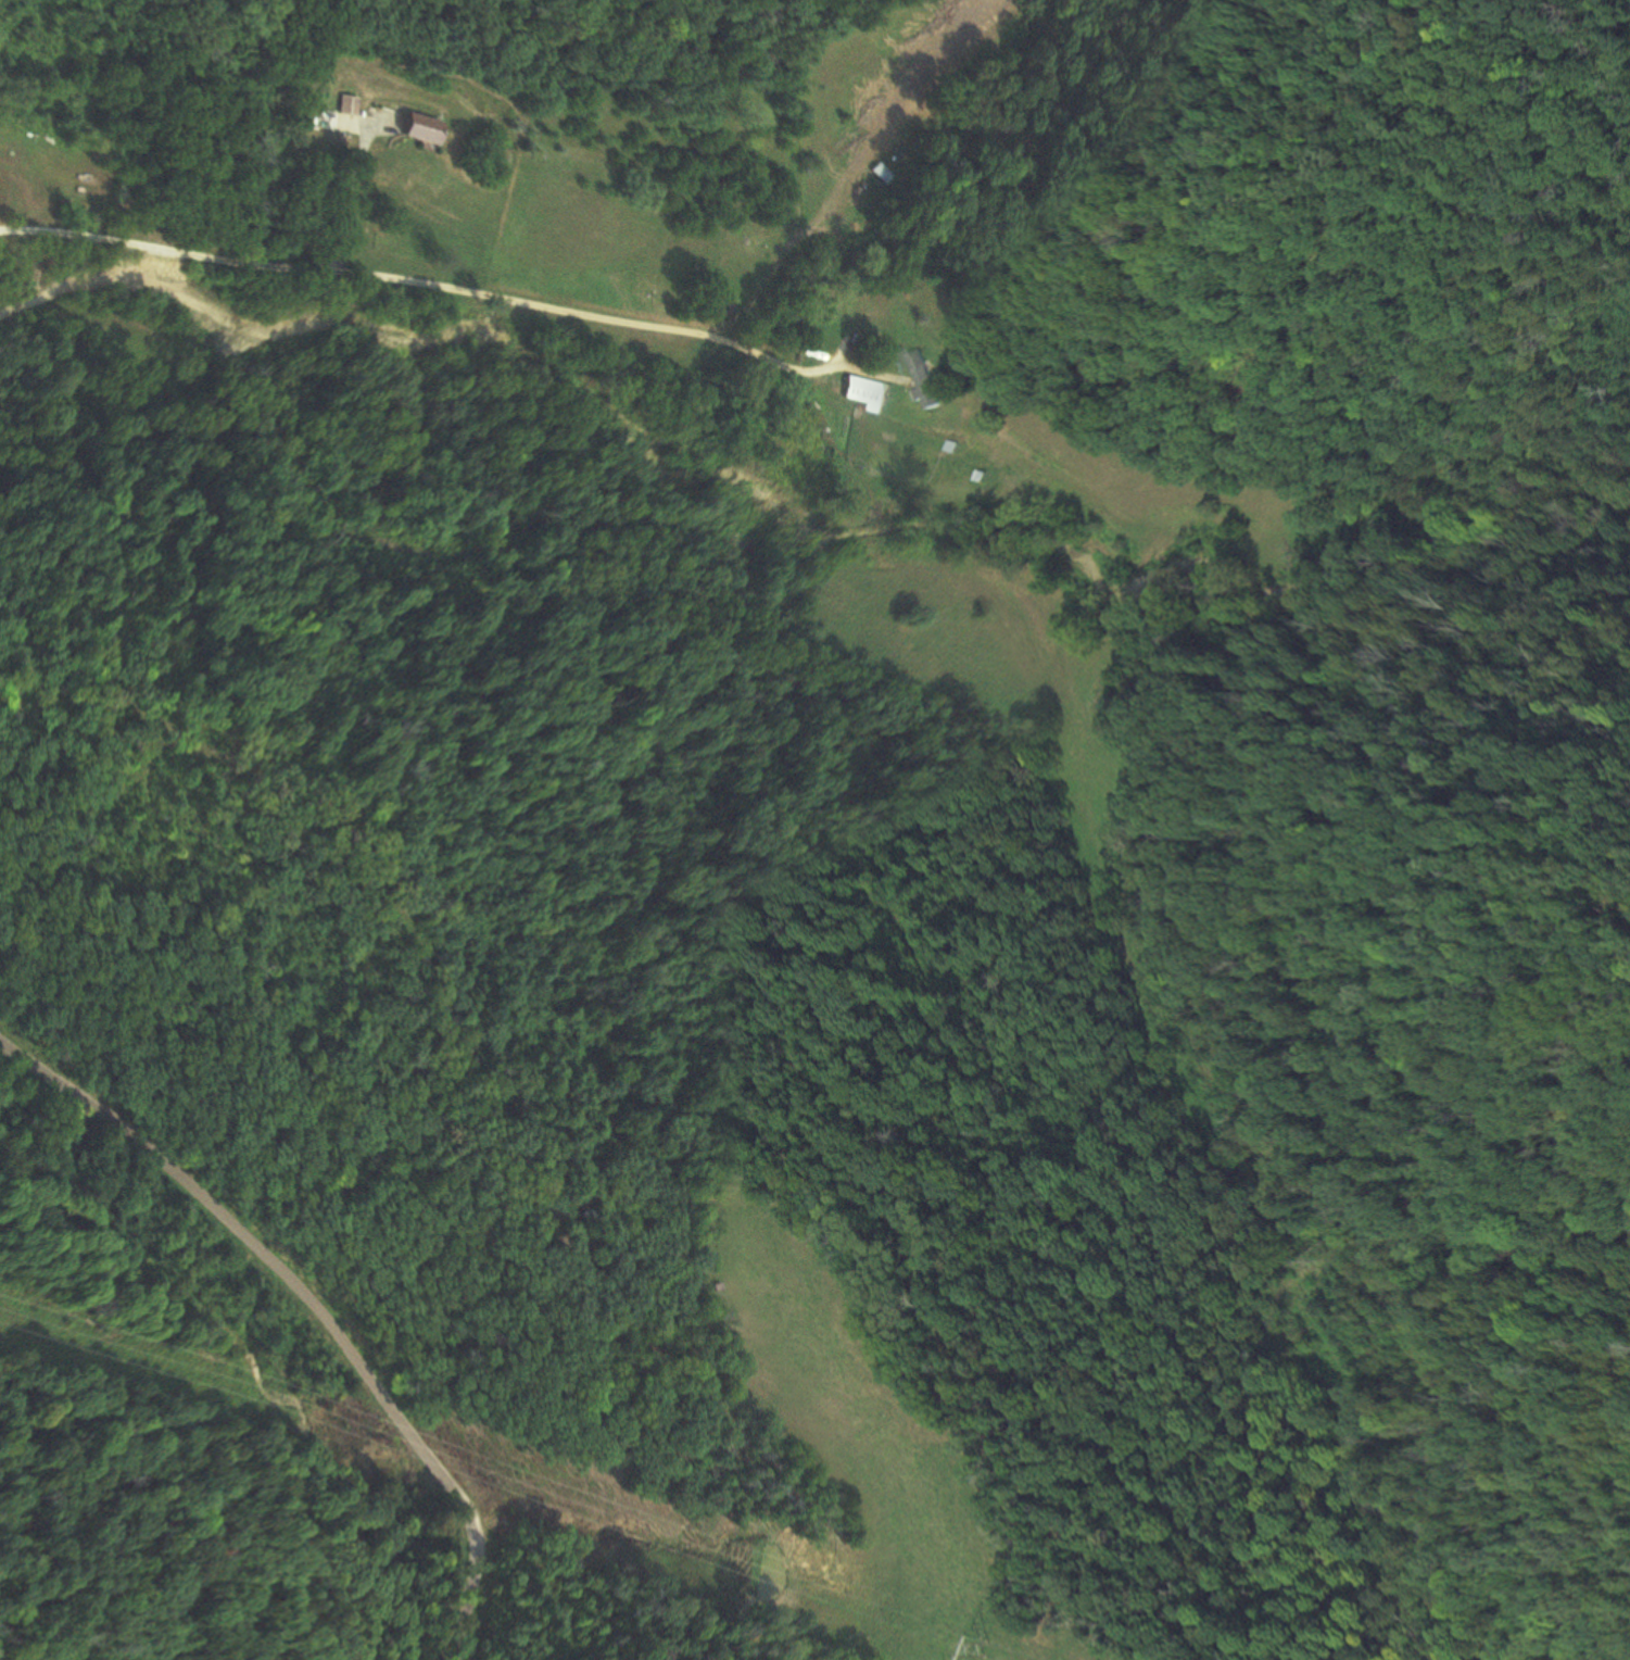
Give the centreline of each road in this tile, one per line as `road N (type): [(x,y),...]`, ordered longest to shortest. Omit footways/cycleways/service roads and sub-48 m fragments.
road 1 (residential): [(459,1659),(477,1563),(472,1538),(376,1399),(306,1307),(198,1204),(0,1050)]

